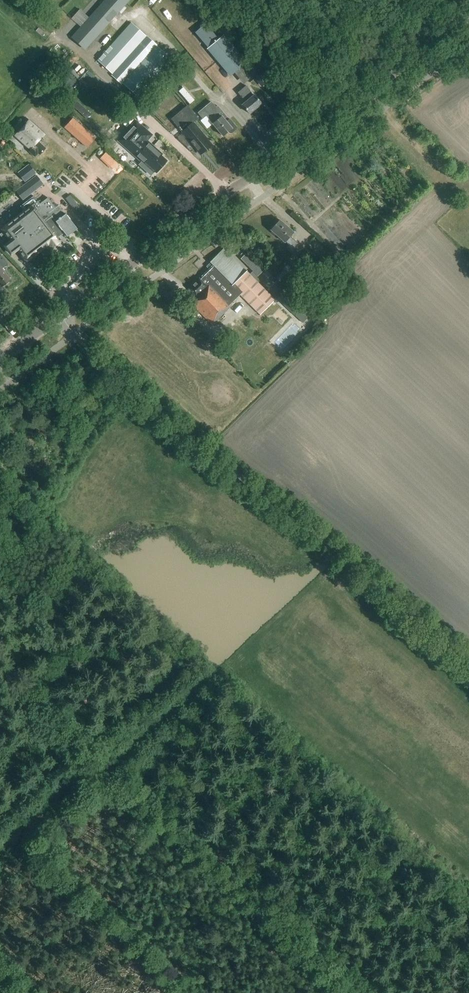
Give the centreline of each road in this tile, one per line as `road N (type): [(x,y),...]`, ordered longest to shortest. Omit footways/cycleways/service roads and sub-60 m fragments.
road 1 (unclassified): [(468,666),(60,317)]
road 2 (tertiary): [(60,317),(468,17)]
road 3 (track): [(112,768),(351,561)]
road 4 (track): [(224,193),(62,36)]

